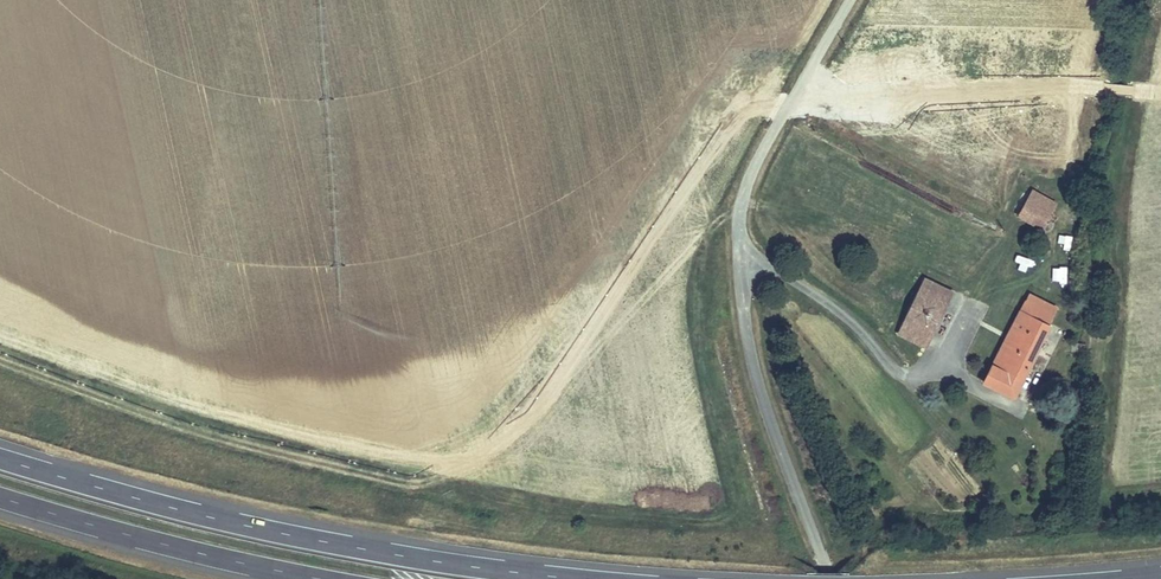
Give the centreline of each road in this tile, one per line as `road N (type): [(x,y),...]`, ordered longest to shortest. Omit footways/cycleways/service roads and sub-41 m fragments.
road 1 (unclassified): [(828,578),(748,340),(738,217),(744,182),(848,0)]
road 2 (motorway): [(574,578),(239,525),(0,458)]
road 3 (motorway): [(0,498),(320,578)]

